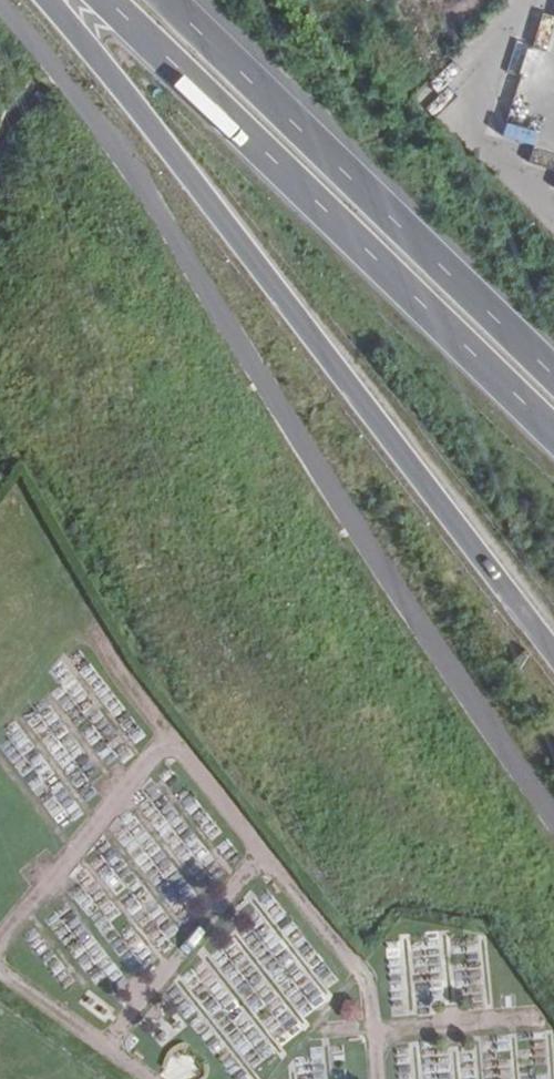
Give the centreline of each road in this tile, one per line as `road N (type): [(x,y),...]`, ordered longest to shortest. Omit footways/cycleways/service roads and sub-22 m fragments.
road 1 (trunk): [(41,0),(178,165),(553,655)]
road 2 (trunk): [(101,0),(553,431)]
road 3 (trunk): [(553,376),(164,0)]

